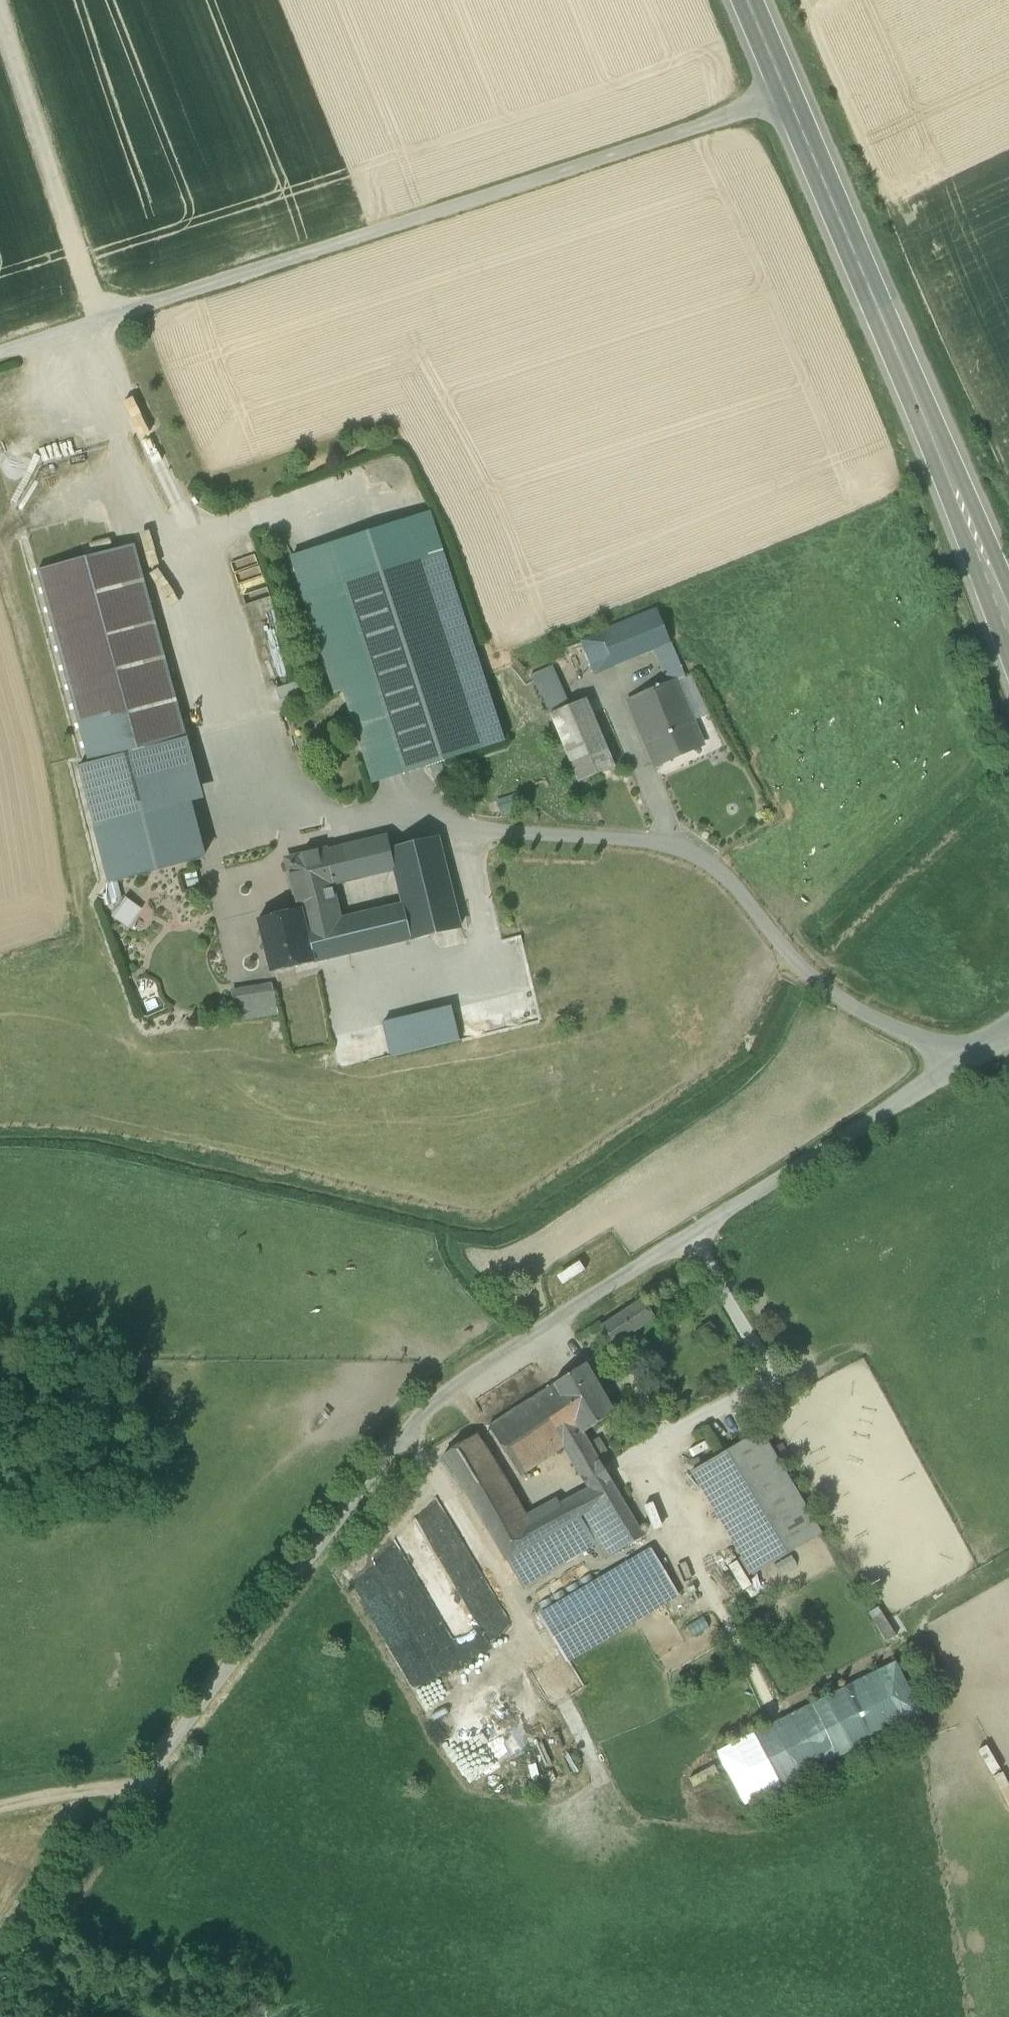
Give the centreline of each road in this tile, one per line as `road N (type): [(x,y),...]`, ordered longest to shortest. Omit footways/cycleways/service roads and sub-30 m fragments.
road 1 (unclassified): [(1008,1033),(444,1381),(23,1932),(0,1979)]
road 2 (unclassified): [(0,355),(789,99)]
road 3 (secondary): [(1008,631),(789,99)]
road 4 (track): [(99,323),(0,15)]
road 5 (track): [(0,1806),(133,1783)]

